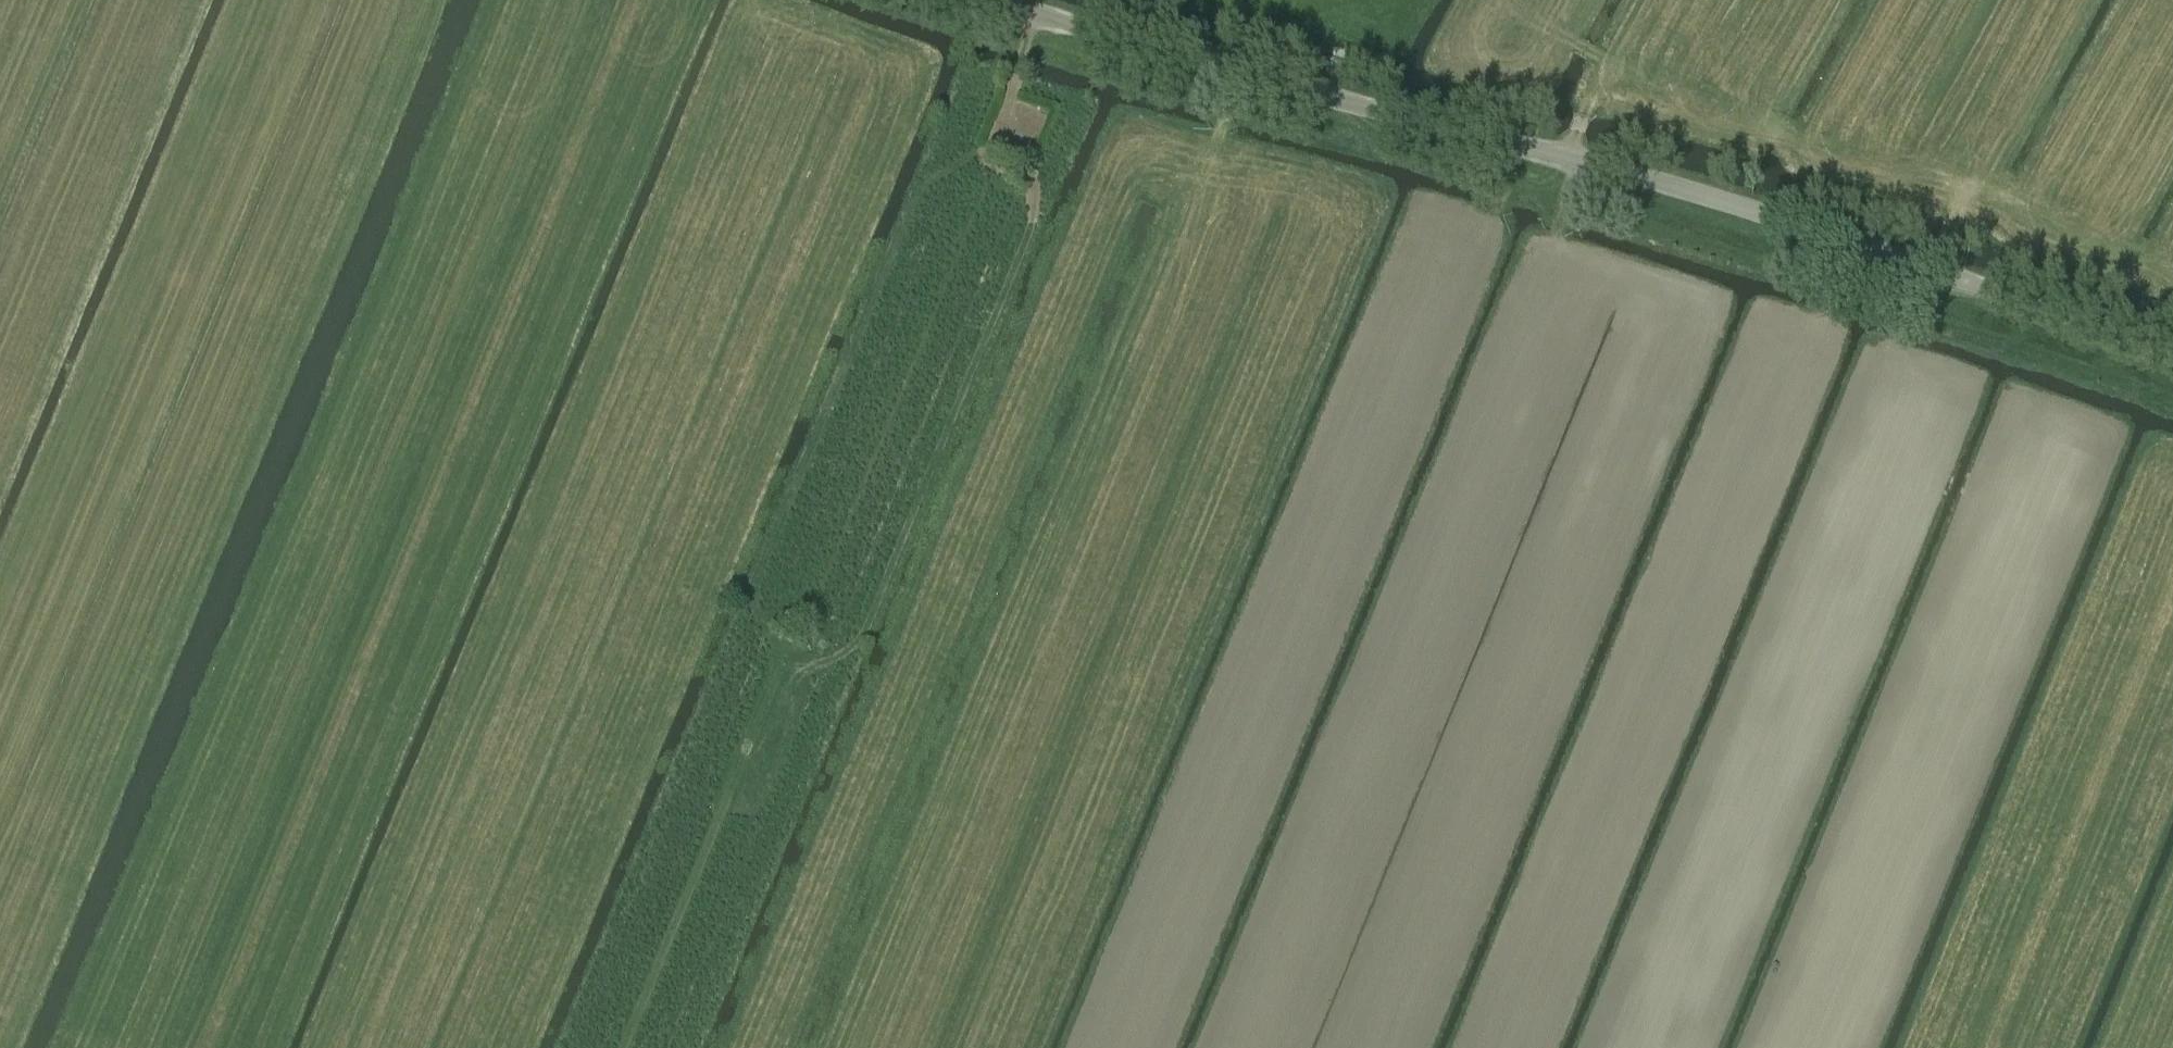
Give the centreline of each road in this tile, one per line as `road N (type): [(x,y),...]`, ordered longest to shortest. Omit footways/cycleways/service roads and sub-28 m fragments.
road 1 (tertiary): [(2172,352),(1681,187),(1151,47),(1005,0)]

